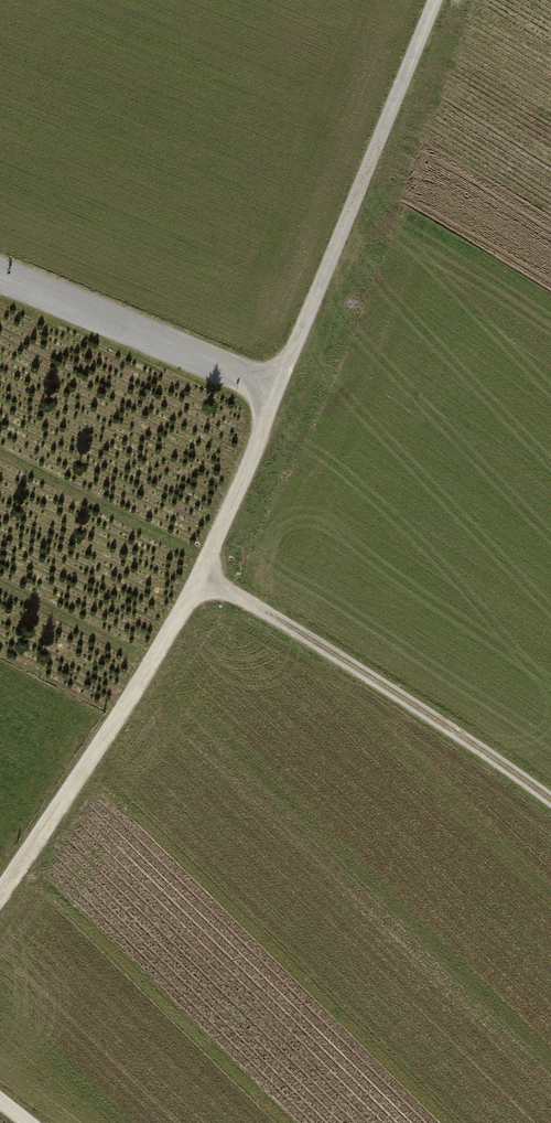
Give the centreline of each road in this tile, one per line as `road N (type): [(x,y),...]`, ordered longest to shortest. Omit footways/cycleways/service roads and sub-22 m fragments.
road 1 (track): [(435,0),(275,385),(209,572),(0,893)]
road 2 (track): [(209,572),(497,737),(550,778)]
road 3 (track): [(0,268),(275,385)]

